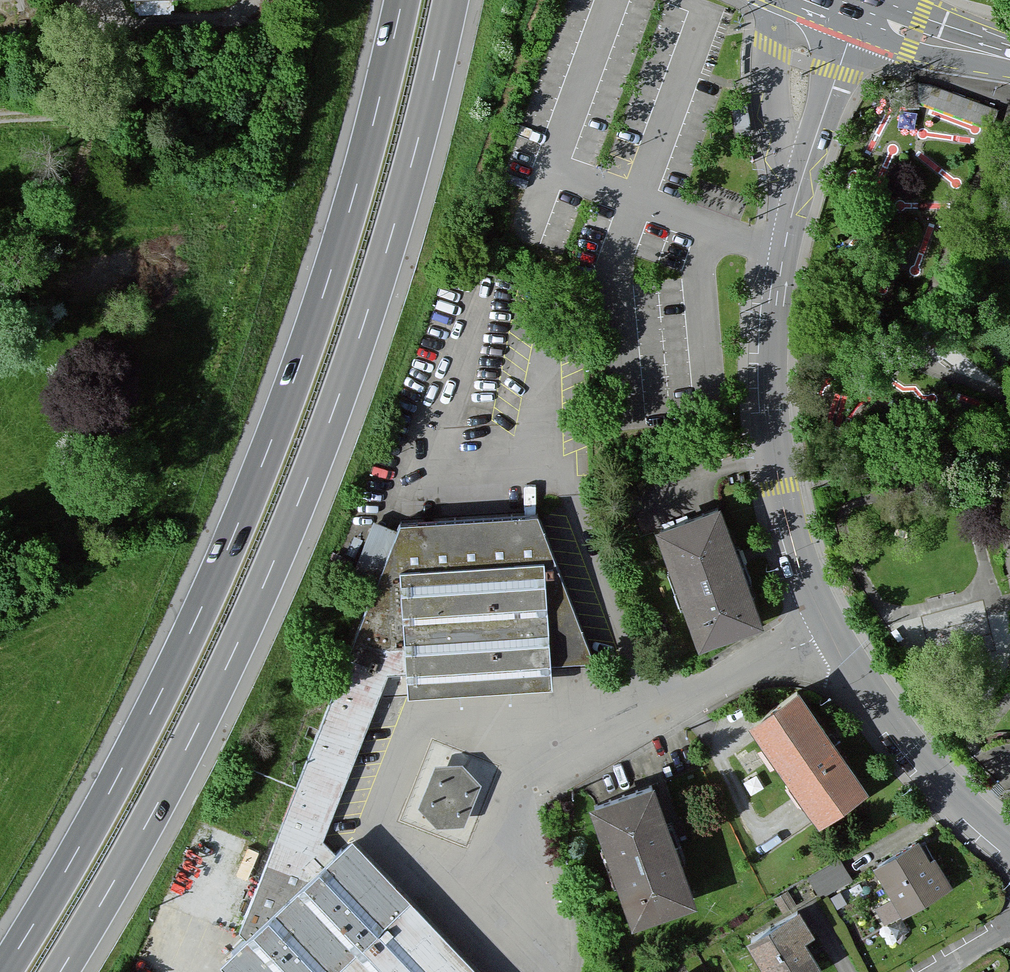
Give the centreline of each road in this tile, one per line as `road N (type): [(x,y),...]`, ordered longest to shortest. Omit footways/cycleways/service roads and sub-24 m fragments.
road 1 (motorway): [(402,0),(323,297),(228,548),(112,788),(4,971)]
road 2 (motorway): [(60,971),(196,730),(307,481),(395,225),(451,0)]
road 3 (tertiary): [(860,6),(784,254),(777,305),(781,486),(832,630),(933,772),(1009,845)]
road 4 (track): [(226,15),(222,43),(145,97),(0,119)]
road 5 (primary): [(860,6),(1009,60)]

